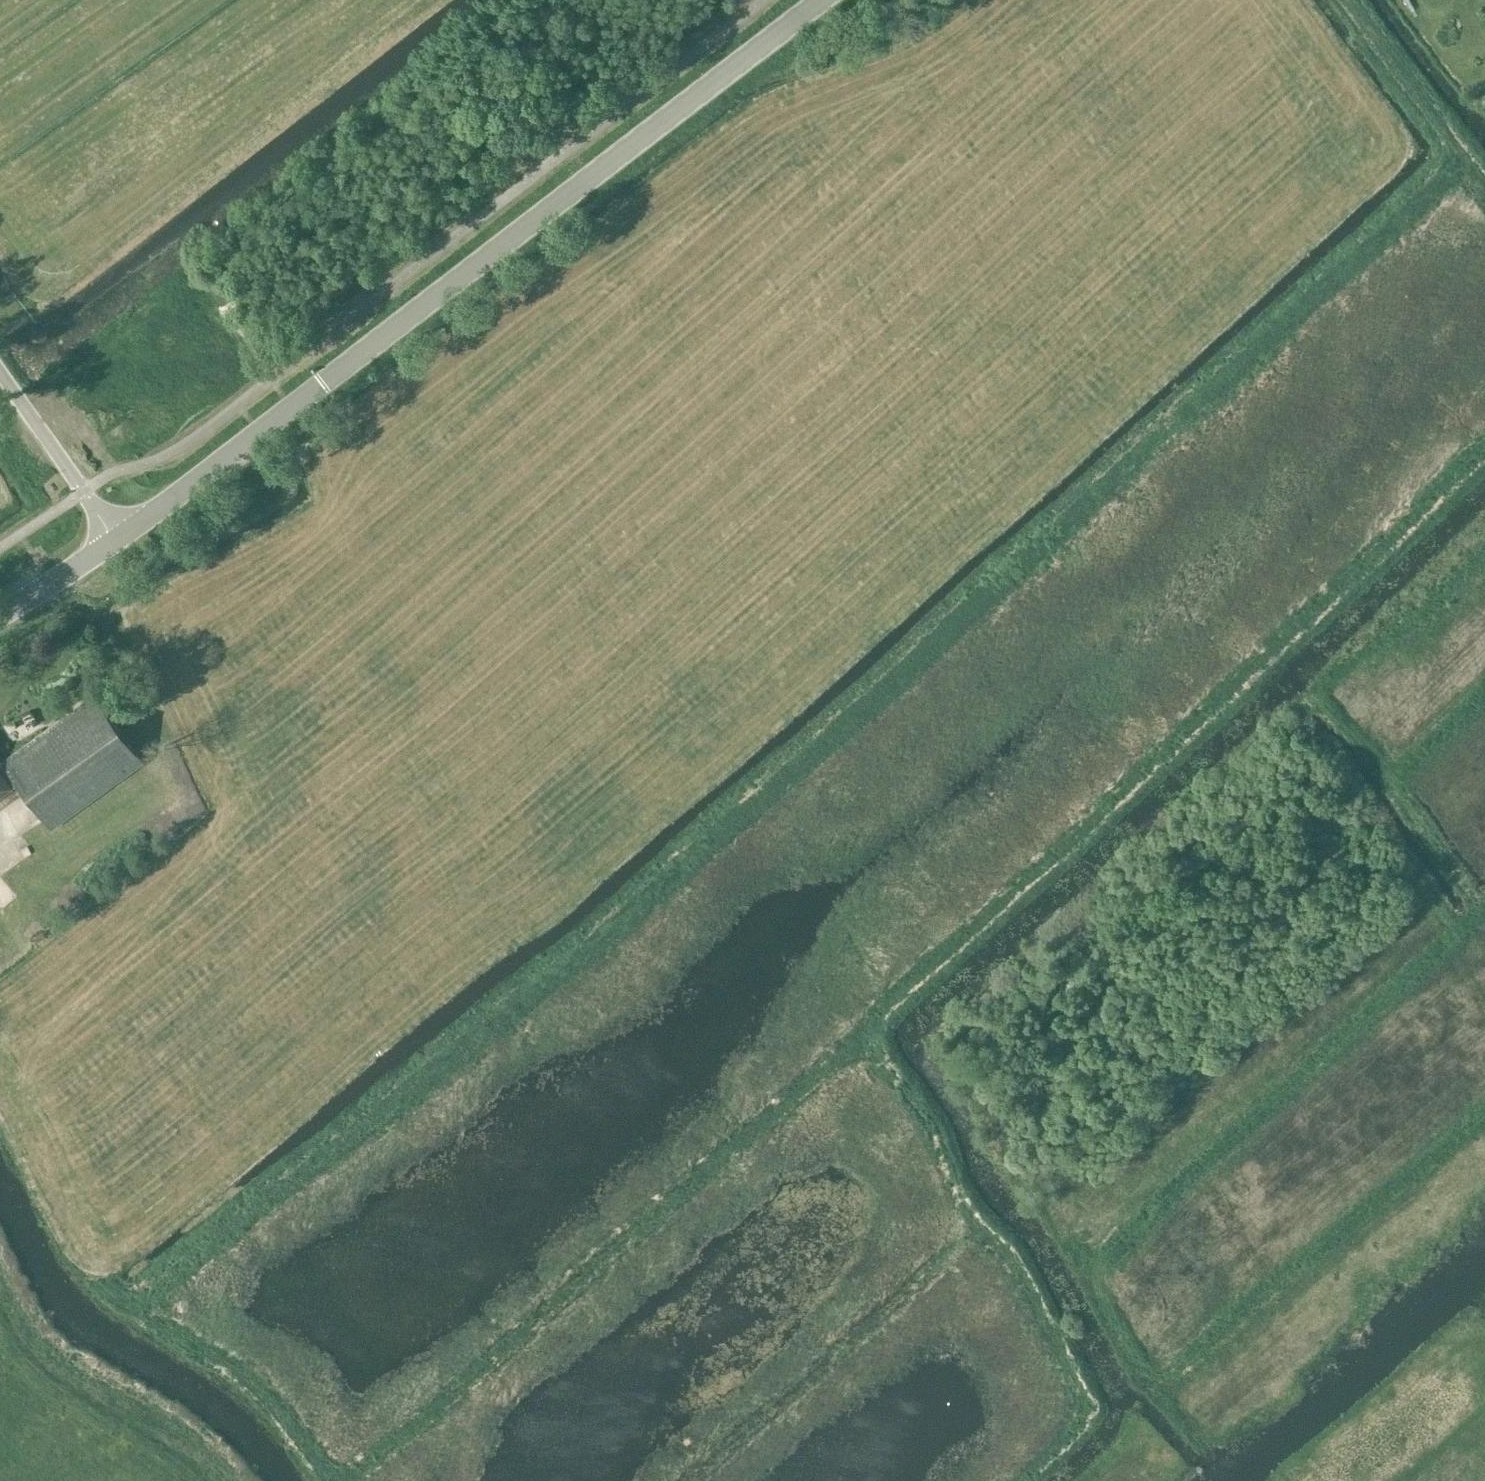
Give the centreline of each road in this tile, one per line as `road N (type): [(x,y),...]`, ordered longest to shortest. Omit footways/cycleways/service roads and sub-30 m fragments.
road 1 (secondary): [(119,539),(819,0)]
road 2 (unclassified): [(0,372),(83,490)]
road 3 (secondary): [(0,614),(119,539)]

